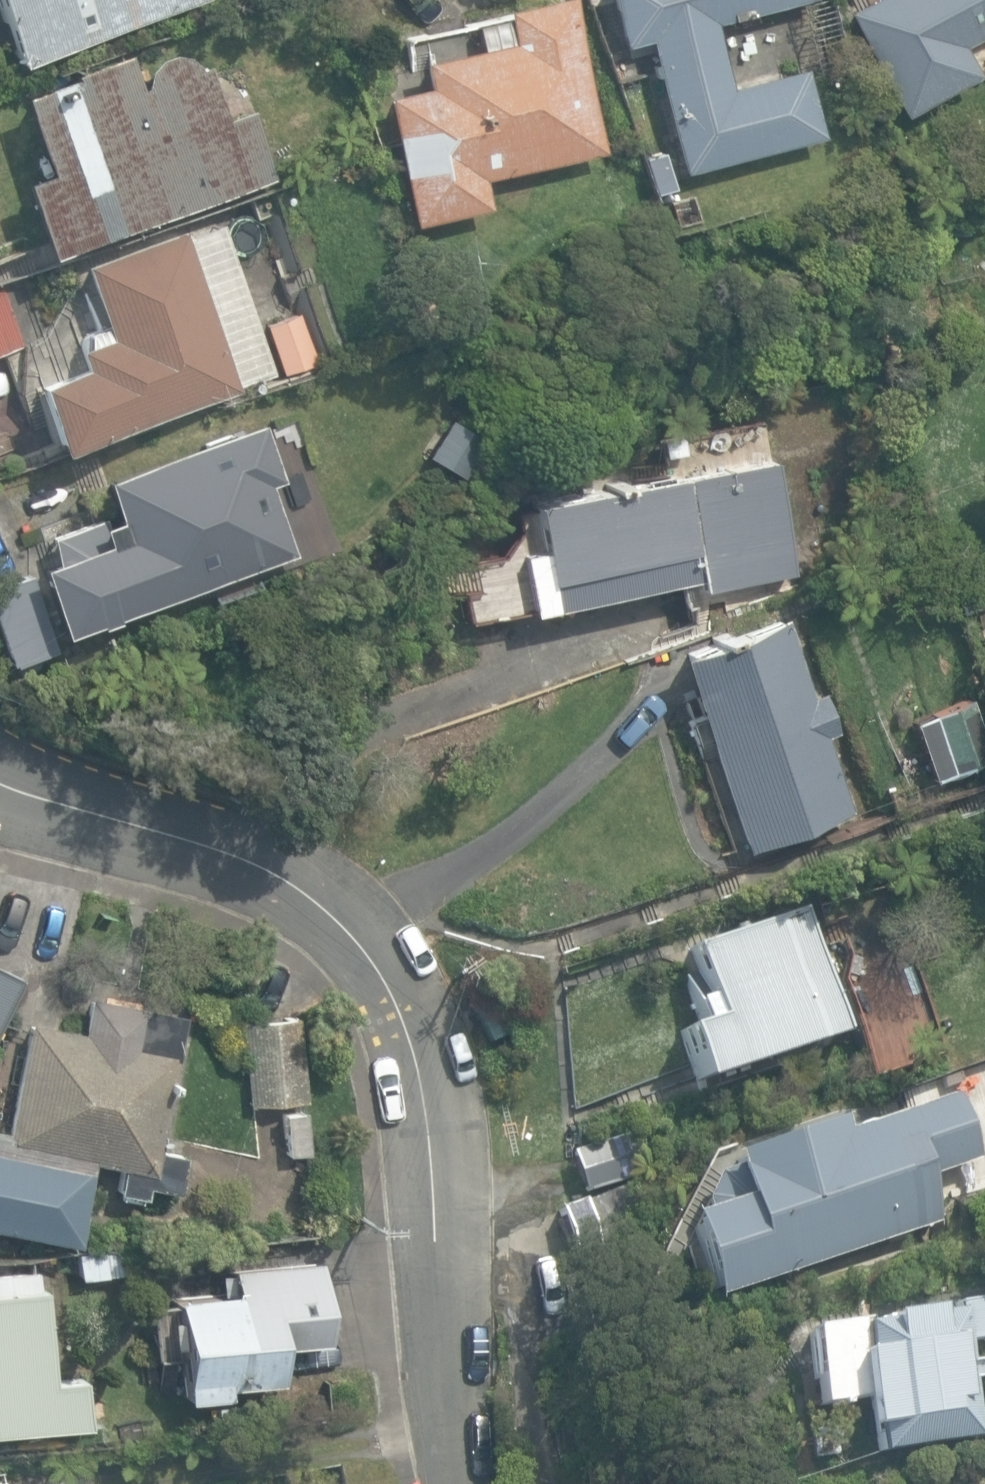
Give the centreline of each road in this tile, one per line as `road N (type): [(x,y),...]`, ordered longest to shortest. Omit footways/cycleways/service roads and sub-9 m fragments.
road 1 (residential): [(0,783),(238,856),(338,920),(406,1013),(423,1095),(440,1403),(456,1483)]

